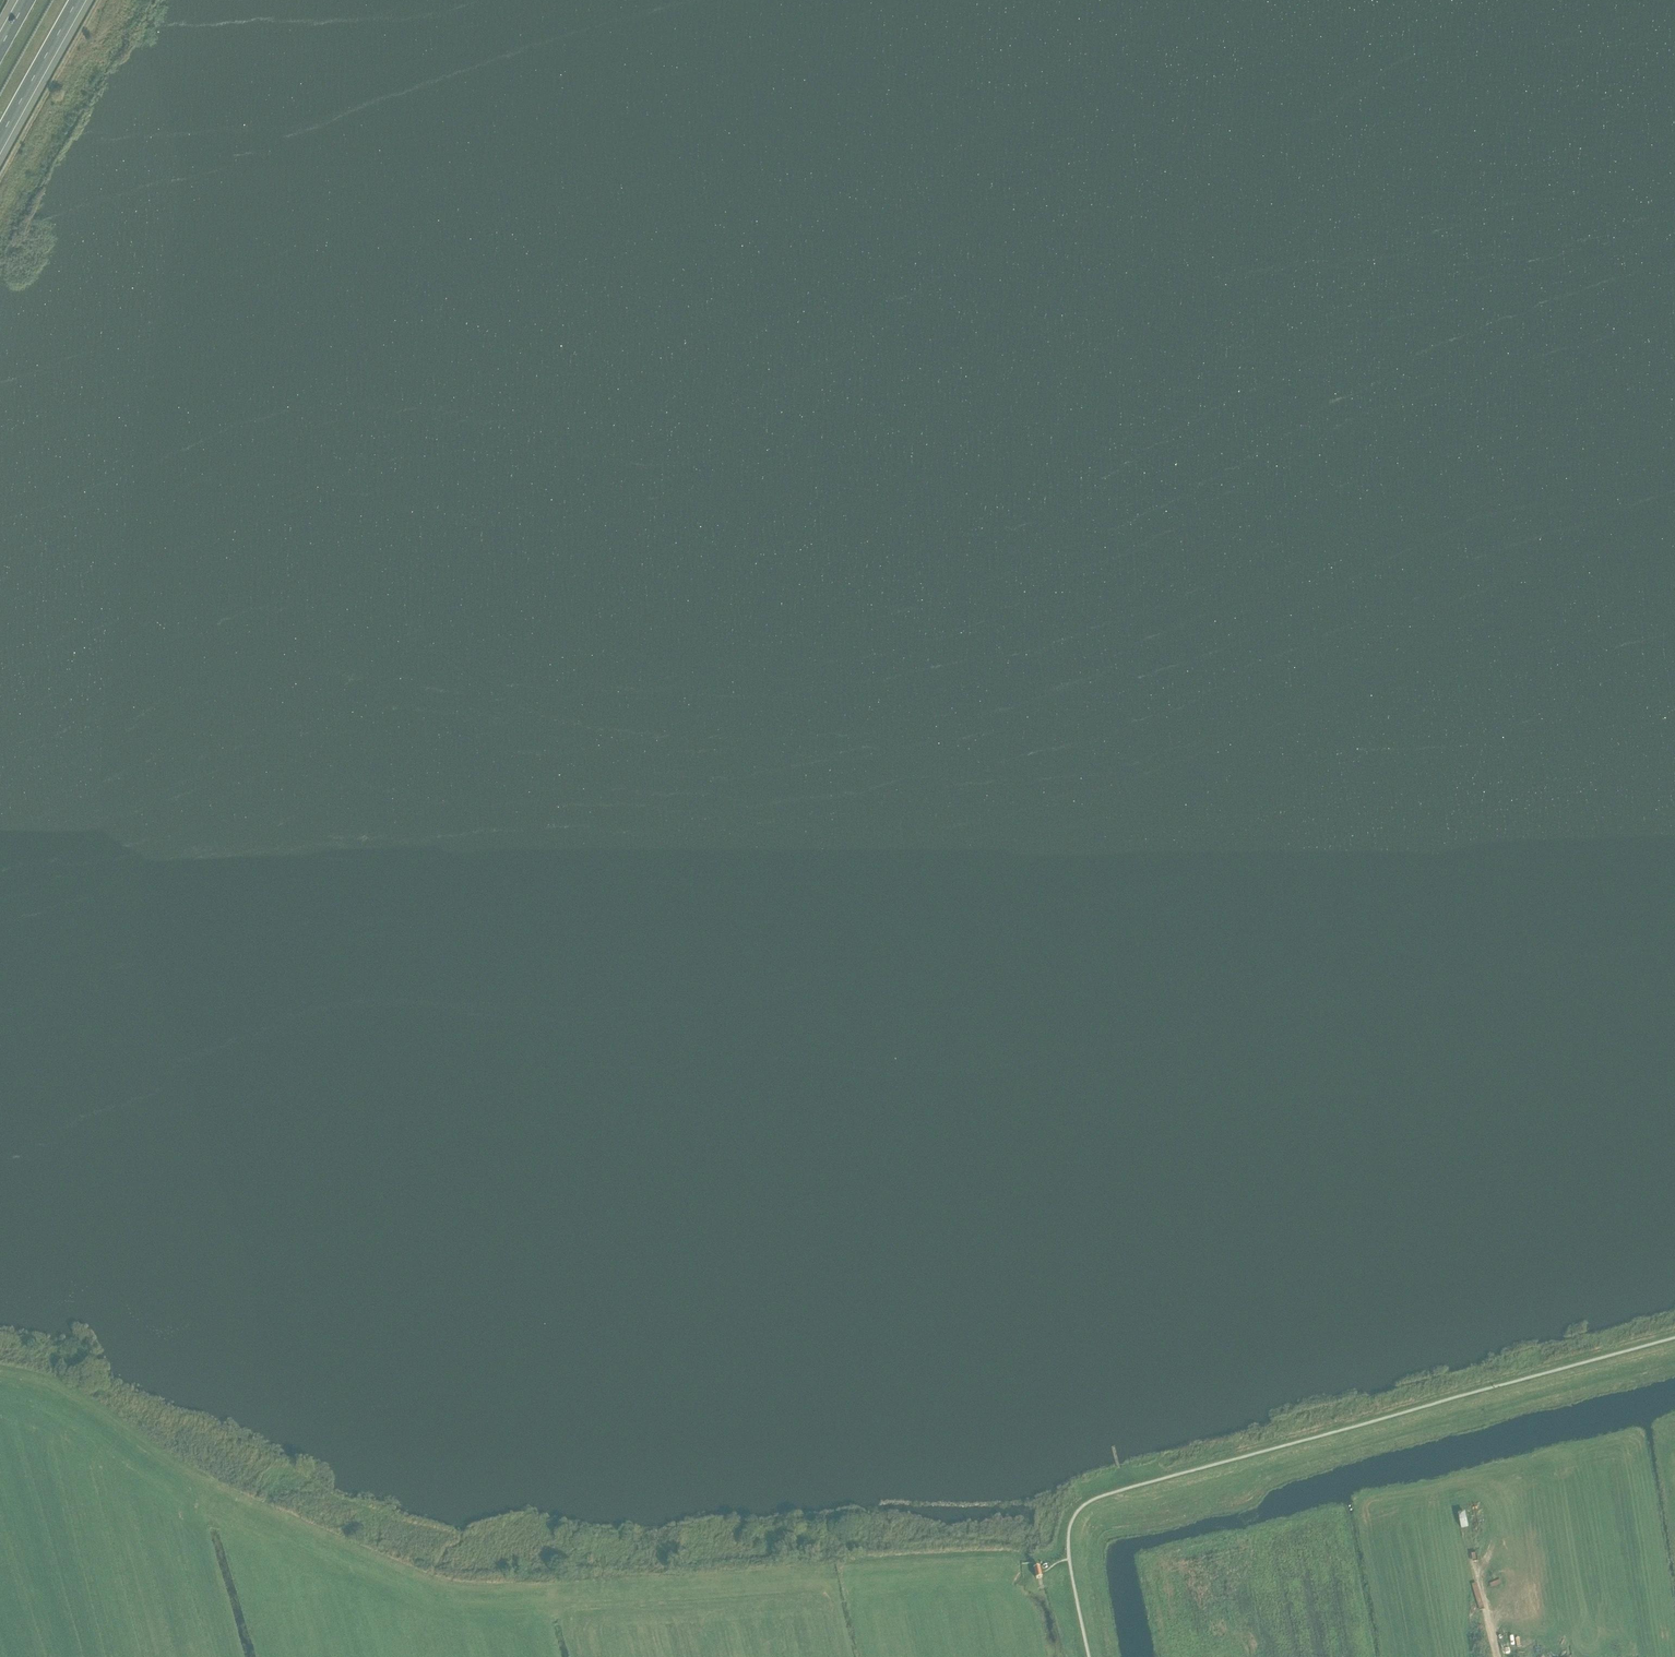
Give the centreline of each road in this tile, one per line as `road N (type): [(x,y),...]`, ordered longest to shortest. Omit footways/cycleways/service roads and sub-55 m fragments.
road 1 (motorway): [(0,137),(77,0)]

